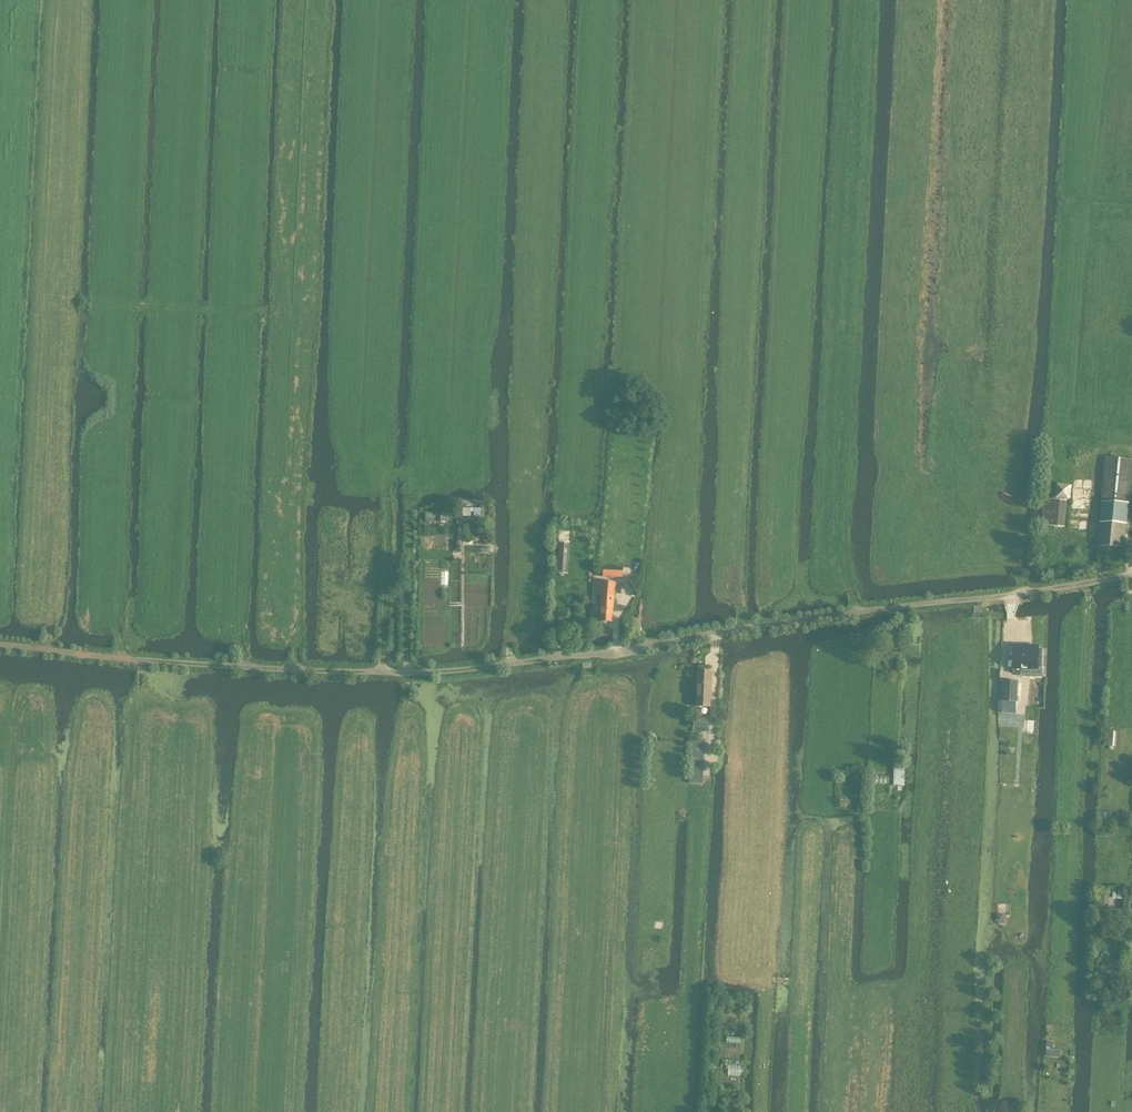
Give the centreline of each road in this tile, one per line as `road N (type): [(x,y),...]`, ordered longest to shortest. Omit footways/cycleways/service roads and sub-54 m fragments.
road 1 (unclassified): [(0,647),(329,672),(472,668),(1131,576)]

